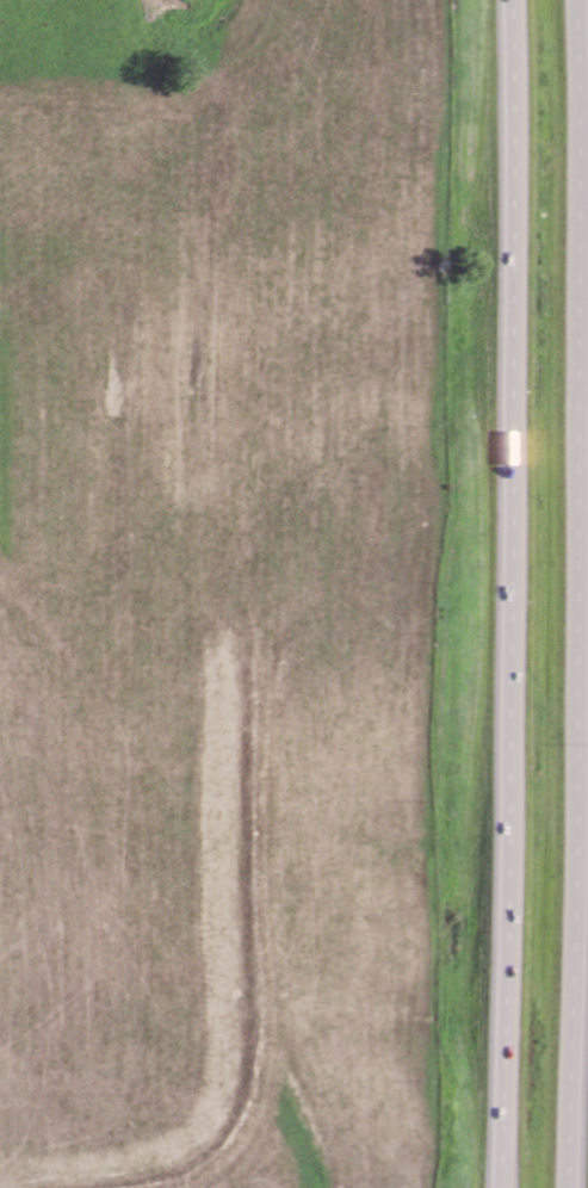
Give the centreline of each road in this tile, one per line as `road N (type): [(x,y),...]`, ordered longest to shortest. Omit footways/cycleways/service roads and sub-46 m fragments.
road 1 (trunk): [(515,0),(521,227),(491,1187)]
road 2 (trunk): [(568,1187),(587,278)]

